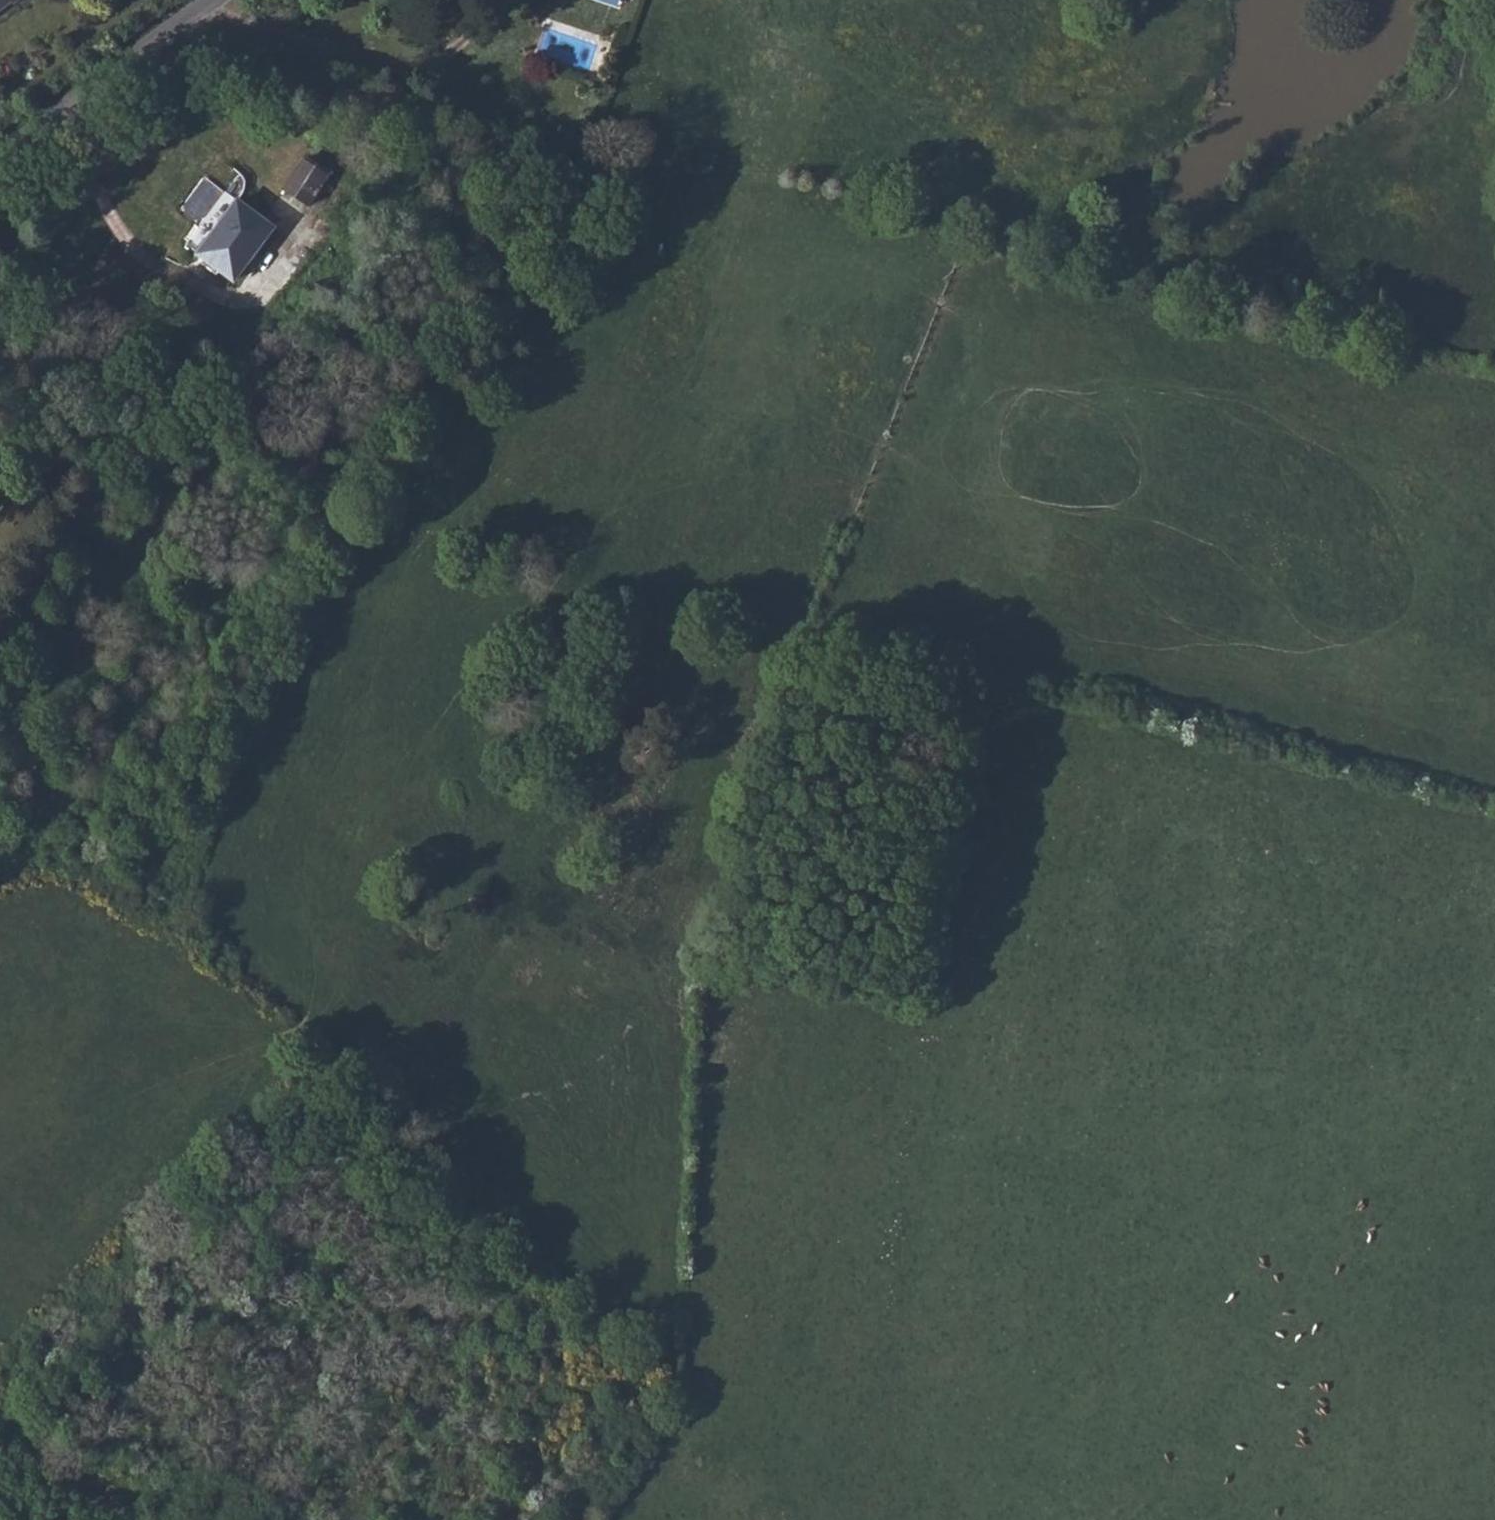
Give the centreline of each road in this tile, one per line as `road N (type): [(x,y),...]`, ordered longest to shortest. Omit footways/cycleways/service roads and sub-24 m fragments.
road 1 (unclassified): [(0,158),(207,0)]

